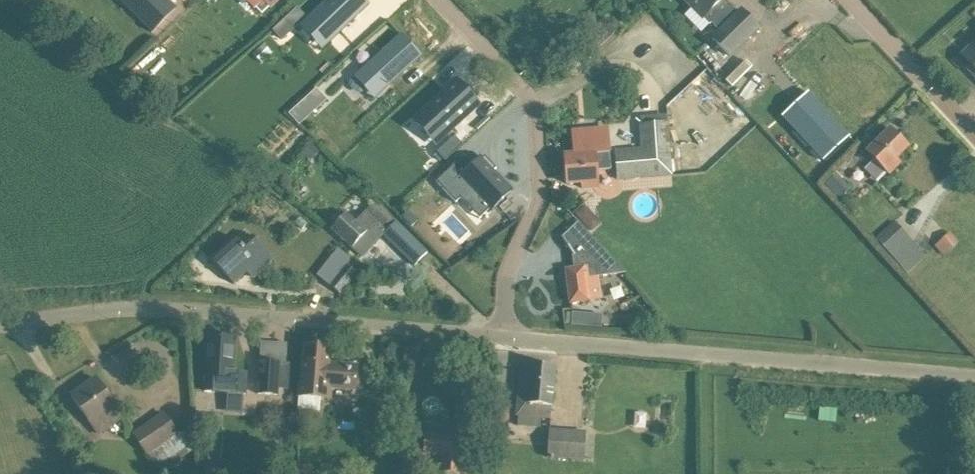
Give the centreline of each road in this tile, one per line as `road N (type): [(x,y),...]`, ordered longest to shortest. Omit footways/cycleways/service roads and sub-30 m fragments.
road 1 (unclassified): [(507,335),(203,312),(0,328)]
road 2 (unclassified): [(974,374),(507,335)]
road 3 (unclassified): [(507,335),(509,275),(541,200),(536,102),(441,0)]
road 4 (unclassified): [(974,133),(852,0)]

